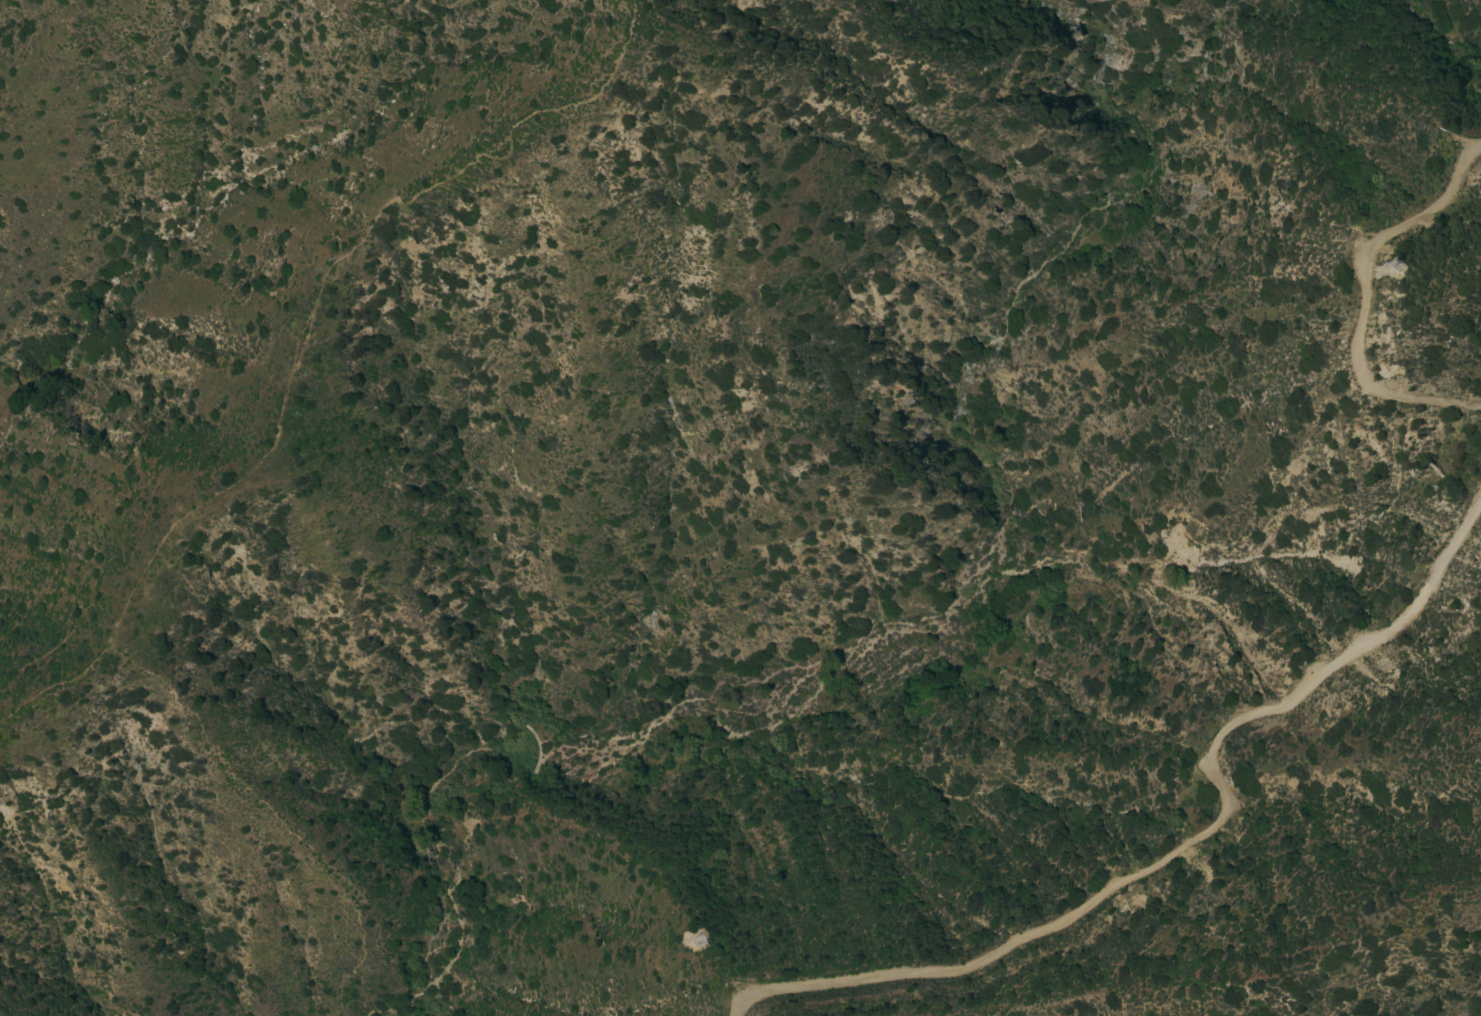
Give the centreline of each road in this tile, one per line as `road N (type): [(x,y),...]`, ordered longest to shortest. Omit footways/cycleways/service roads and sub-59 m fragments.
road 1 (track): [(734,1015),(769,991),(961,969),(1053,925),(1218,824),(1228,803),(1210,759),(1220,732),(1293,700),(1353,650),(1395,628),(1480,496)]
road 2 (track): [(1480,405),(1381,393),(1361,376),(1354,350),(1365,249),(1437,202),(1464,151),(1480,140)]

